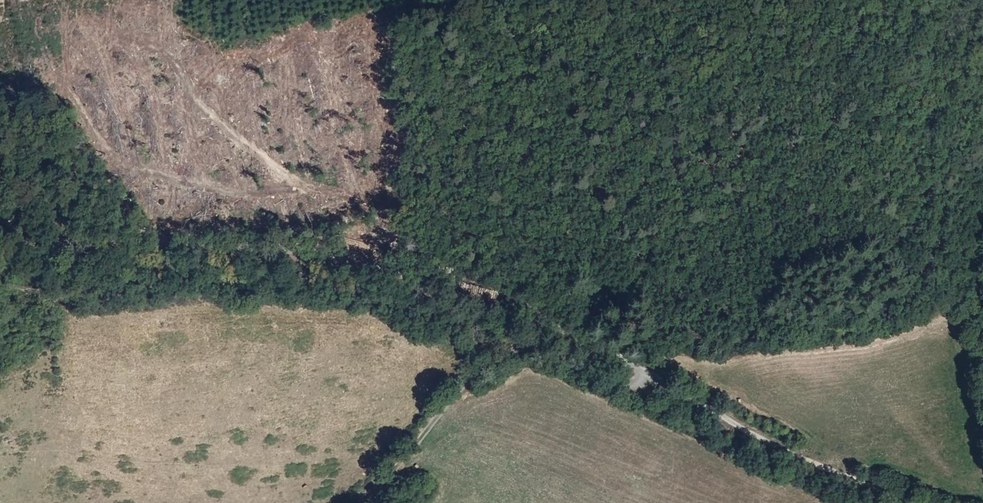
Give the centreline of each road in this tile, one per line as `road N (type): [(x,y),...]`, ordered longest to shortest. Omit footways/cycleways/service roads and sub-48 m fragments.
road 1 (track): [(0,260),(107,245),(190,247),(323,258),(499,289),(670,395),(916,502)]
road 2 (track): [(361,502),(467,385),(522,349),(545,350),(626,386),(652,383)]

